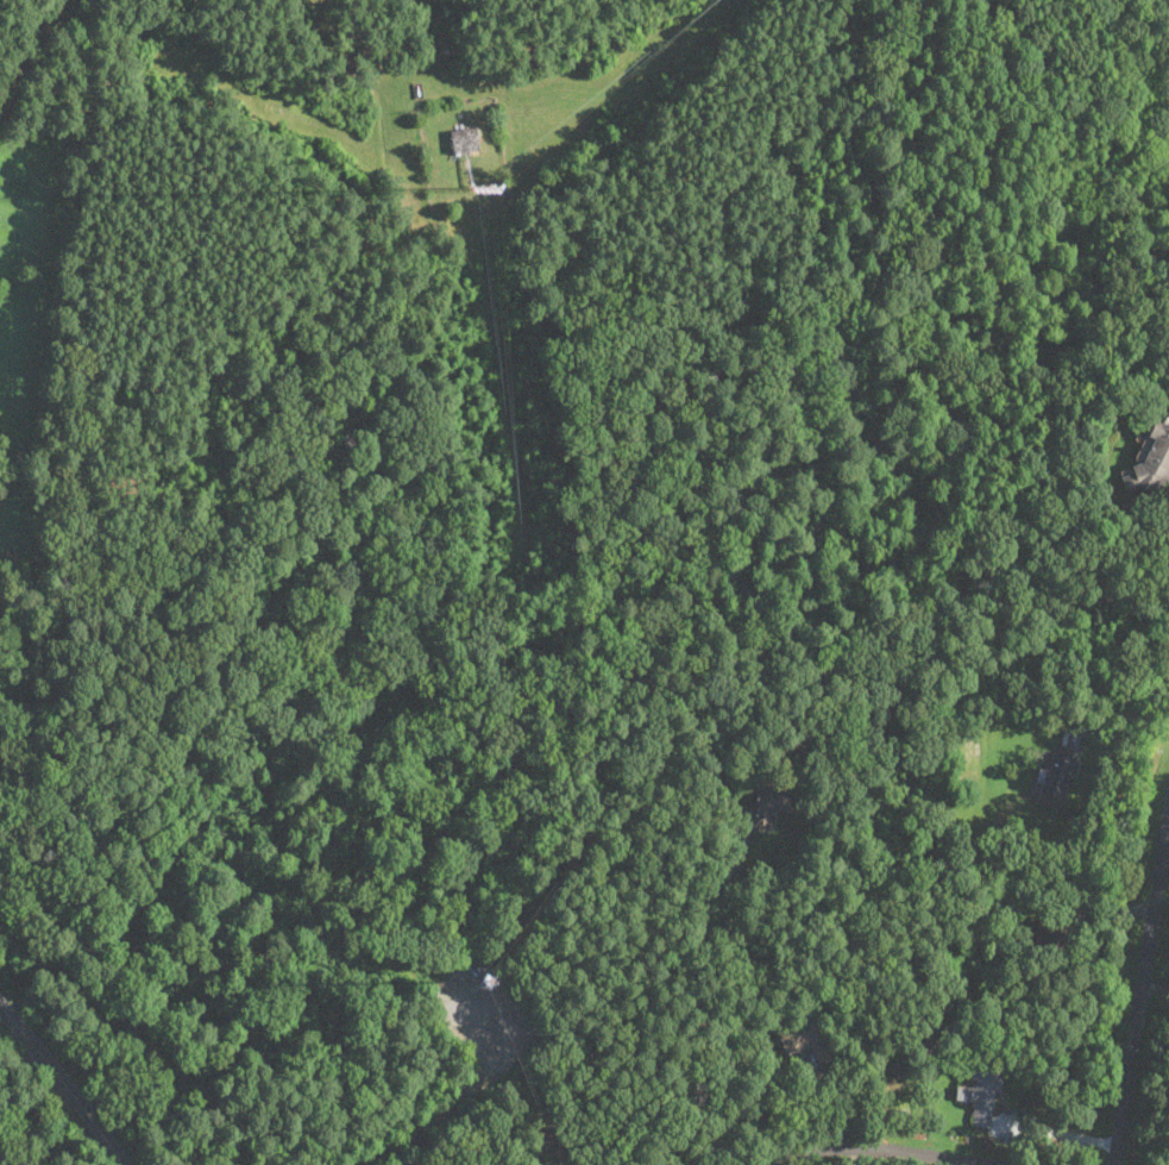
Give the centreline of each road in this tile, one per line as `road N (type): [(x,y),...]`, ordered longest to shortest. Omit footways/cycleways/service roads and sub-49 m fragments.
road 1 (residential): [(1114,1164),(1168,824)]
road 2 (residential): [(990,1164),(856,1145),(782,1164)]
road 3 (residential): [(124,1164),(0,1002)]

